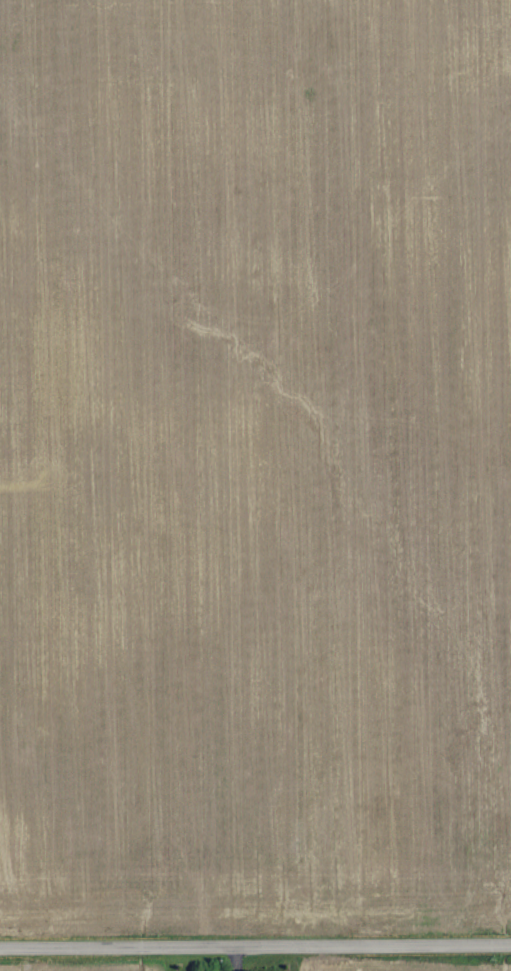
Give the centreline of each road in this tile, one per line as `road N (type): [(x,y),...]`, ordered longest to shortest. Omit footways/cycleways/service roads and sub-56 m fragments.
road 1 (residential): [(0,943),(510,937)]

